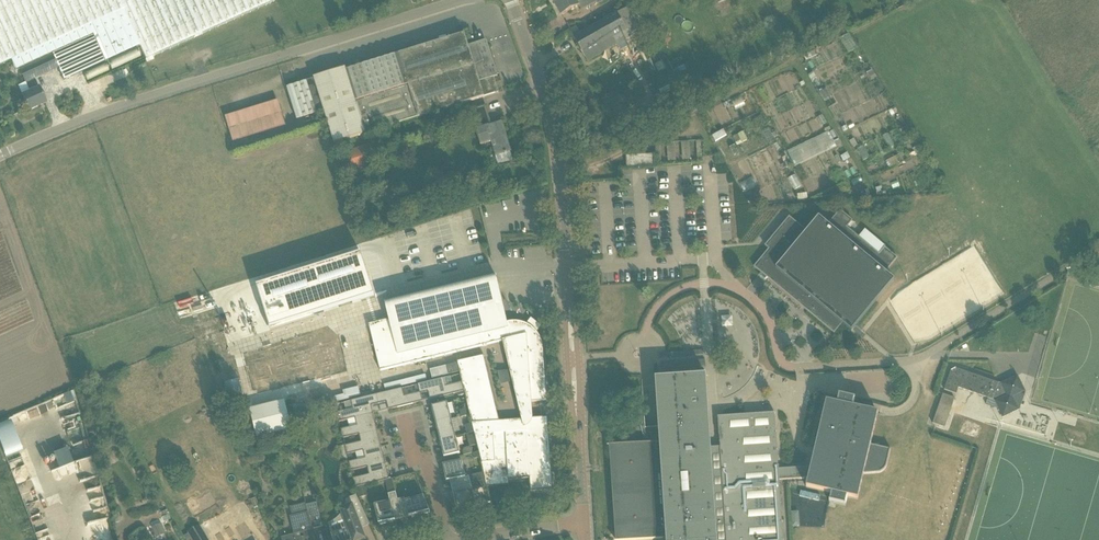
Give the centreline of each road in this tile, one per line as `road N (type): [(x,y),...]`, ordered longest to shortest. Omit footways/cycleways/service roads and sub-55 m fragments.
road 1 (unclassified): [(646,330),(677,290),(723,285),(758,304),(788,367),(905,363),(1098,253)]
road 2 (unclassified): [(0,159),(118,108),(463,0)]
road 3 (unclassified): [(583,523),(563,208)]
road 4 (residential): [(563,208),(547,110),(511,0)]
road 5 (residential): [(406,420),(448,539)]

